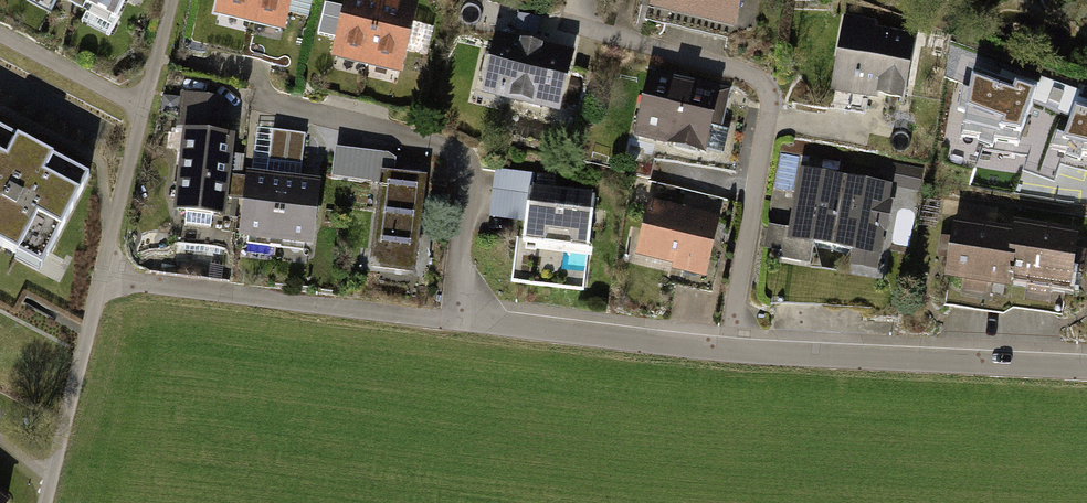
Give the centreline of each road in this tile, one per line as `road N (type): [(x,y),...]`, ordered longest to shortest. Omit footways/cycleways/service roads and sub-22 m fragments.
road 1 (residential): [(568,21),(760,80),(769,119),(735,351)]
road 2 (residential): [(735,351),(1086,365)]
road 3 (residential): [(0,28),(145,102),(103,284)]
road 4 (residential): [(426,322),(735,351)]

